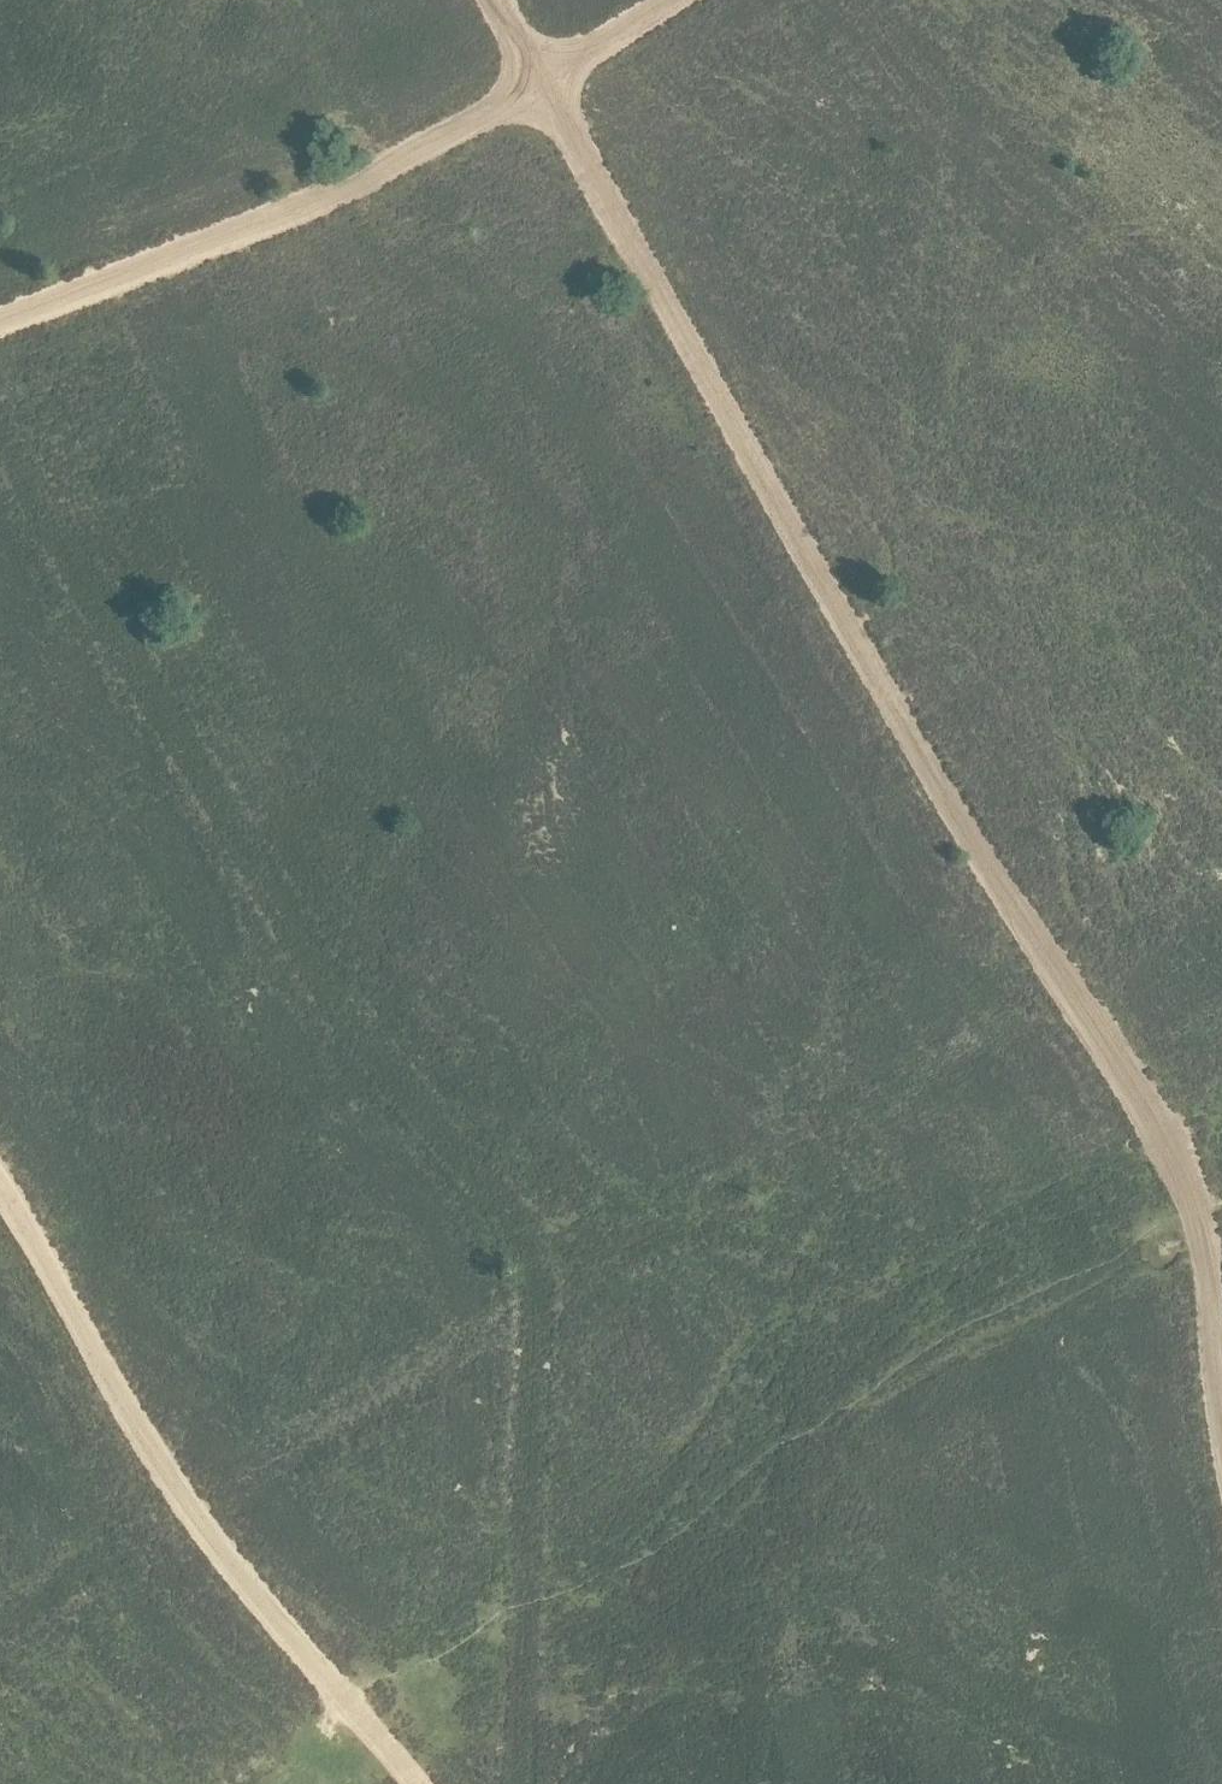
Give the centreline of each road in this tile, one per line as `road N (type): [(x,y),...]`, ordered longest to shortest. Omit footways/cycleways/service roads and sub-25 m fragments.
road 1 (track): [(665,0),(538,82),(985,855),(1178,1158),(1198,1203),(1221,1385)]
road 2 (track): [(413,1783),(190,1514),(0,1189)]
road 3 (track): [(538,82),(337,190),(0,324)]

